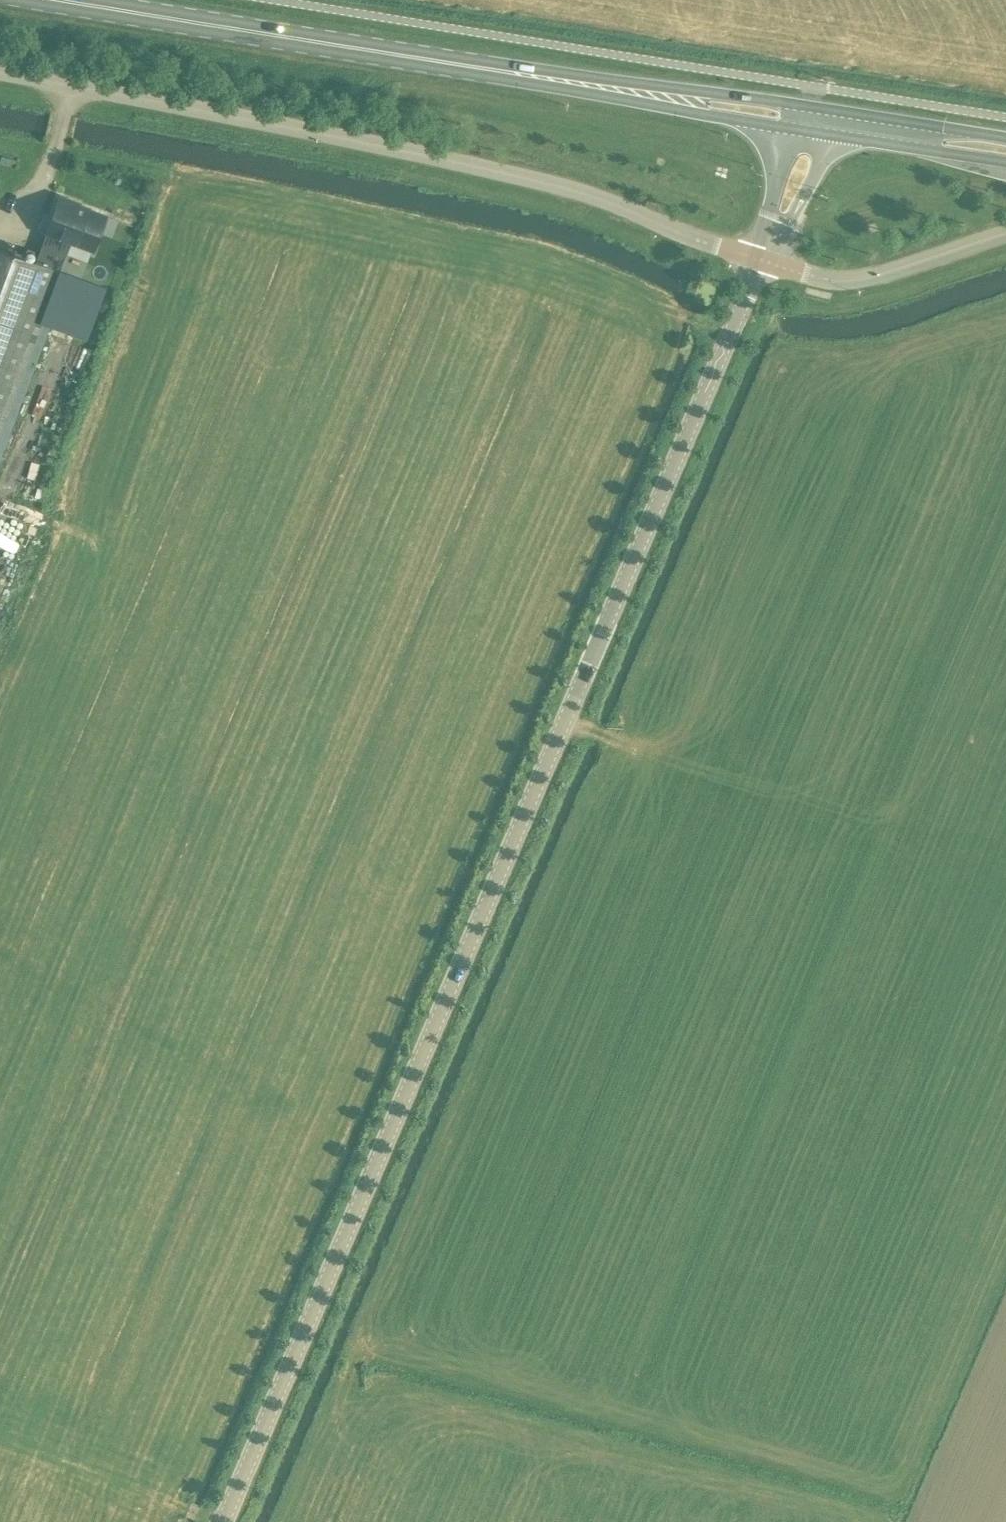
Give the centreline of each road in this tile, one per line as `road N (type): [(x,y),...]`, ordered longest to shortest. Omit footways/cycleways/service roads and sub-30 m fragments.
road 1 (tertiary): [(225,1521),(763,260)]
road 2 (unclassified): [(763,260),(592,197),(491,170),(0,75)]
road 3 (primary): [(817,122),(52,0)]
road 4 (unclassified): [(1005,235),(863,281),(832,282),(763,260)]
road 5 (primary): [(1005,152),(817,122)]
road 6 (tertiary): [(763,260),(817,122)]

